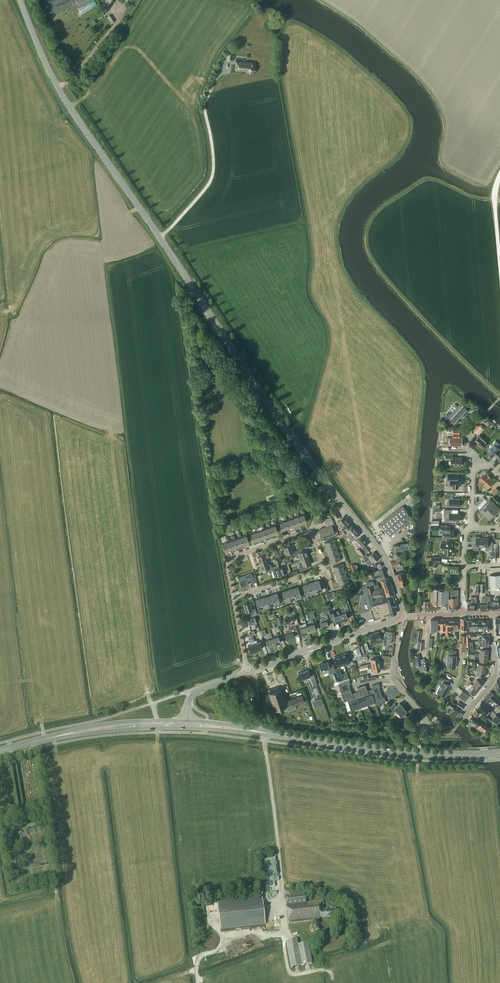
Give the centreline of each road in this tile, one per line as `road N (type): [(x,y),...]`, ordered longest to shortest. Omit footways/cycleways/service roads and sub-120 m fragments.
road 1 (tertiary): [(401,617),(384,556),(318,473),(70,108),(19,0)]
road 2 (primary): [(469,755),(263,732)]
road 3 (tertiary): [(249,670),(401,617)]
road 4 (primary): [(186,721),(104,724),(35,741)]
road 5 (primary): [(35,741),(186,728)]
road 6 (residential): [(401,617),(392,678),(424,721),(422,731)]
road 7 (residential): [(233,598),(233,558),(310,531)]

